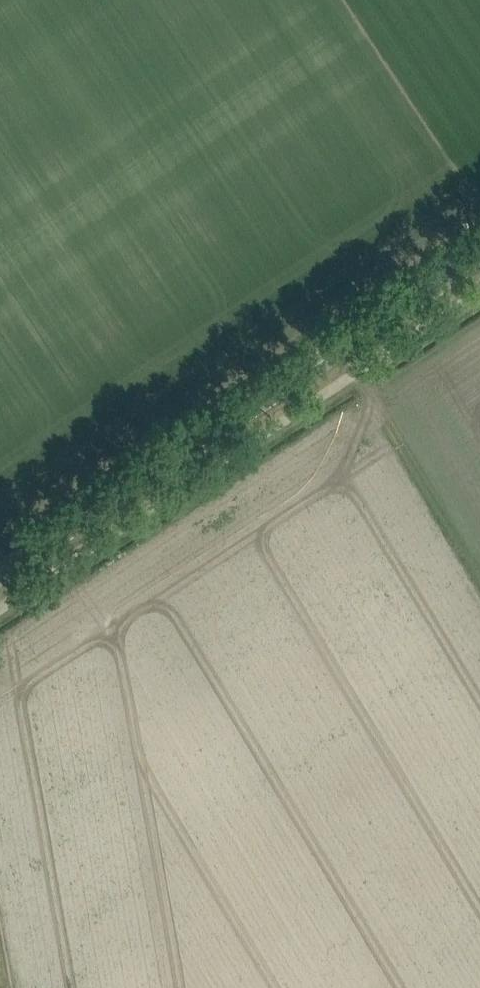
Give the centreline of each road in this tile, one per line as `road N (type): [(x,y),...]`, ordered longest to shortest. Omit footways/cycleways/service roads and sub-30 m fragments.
road 1 (tertiary): [(0,575),(479,258)]
road 2 (track): [(479,566),(351,344)]

